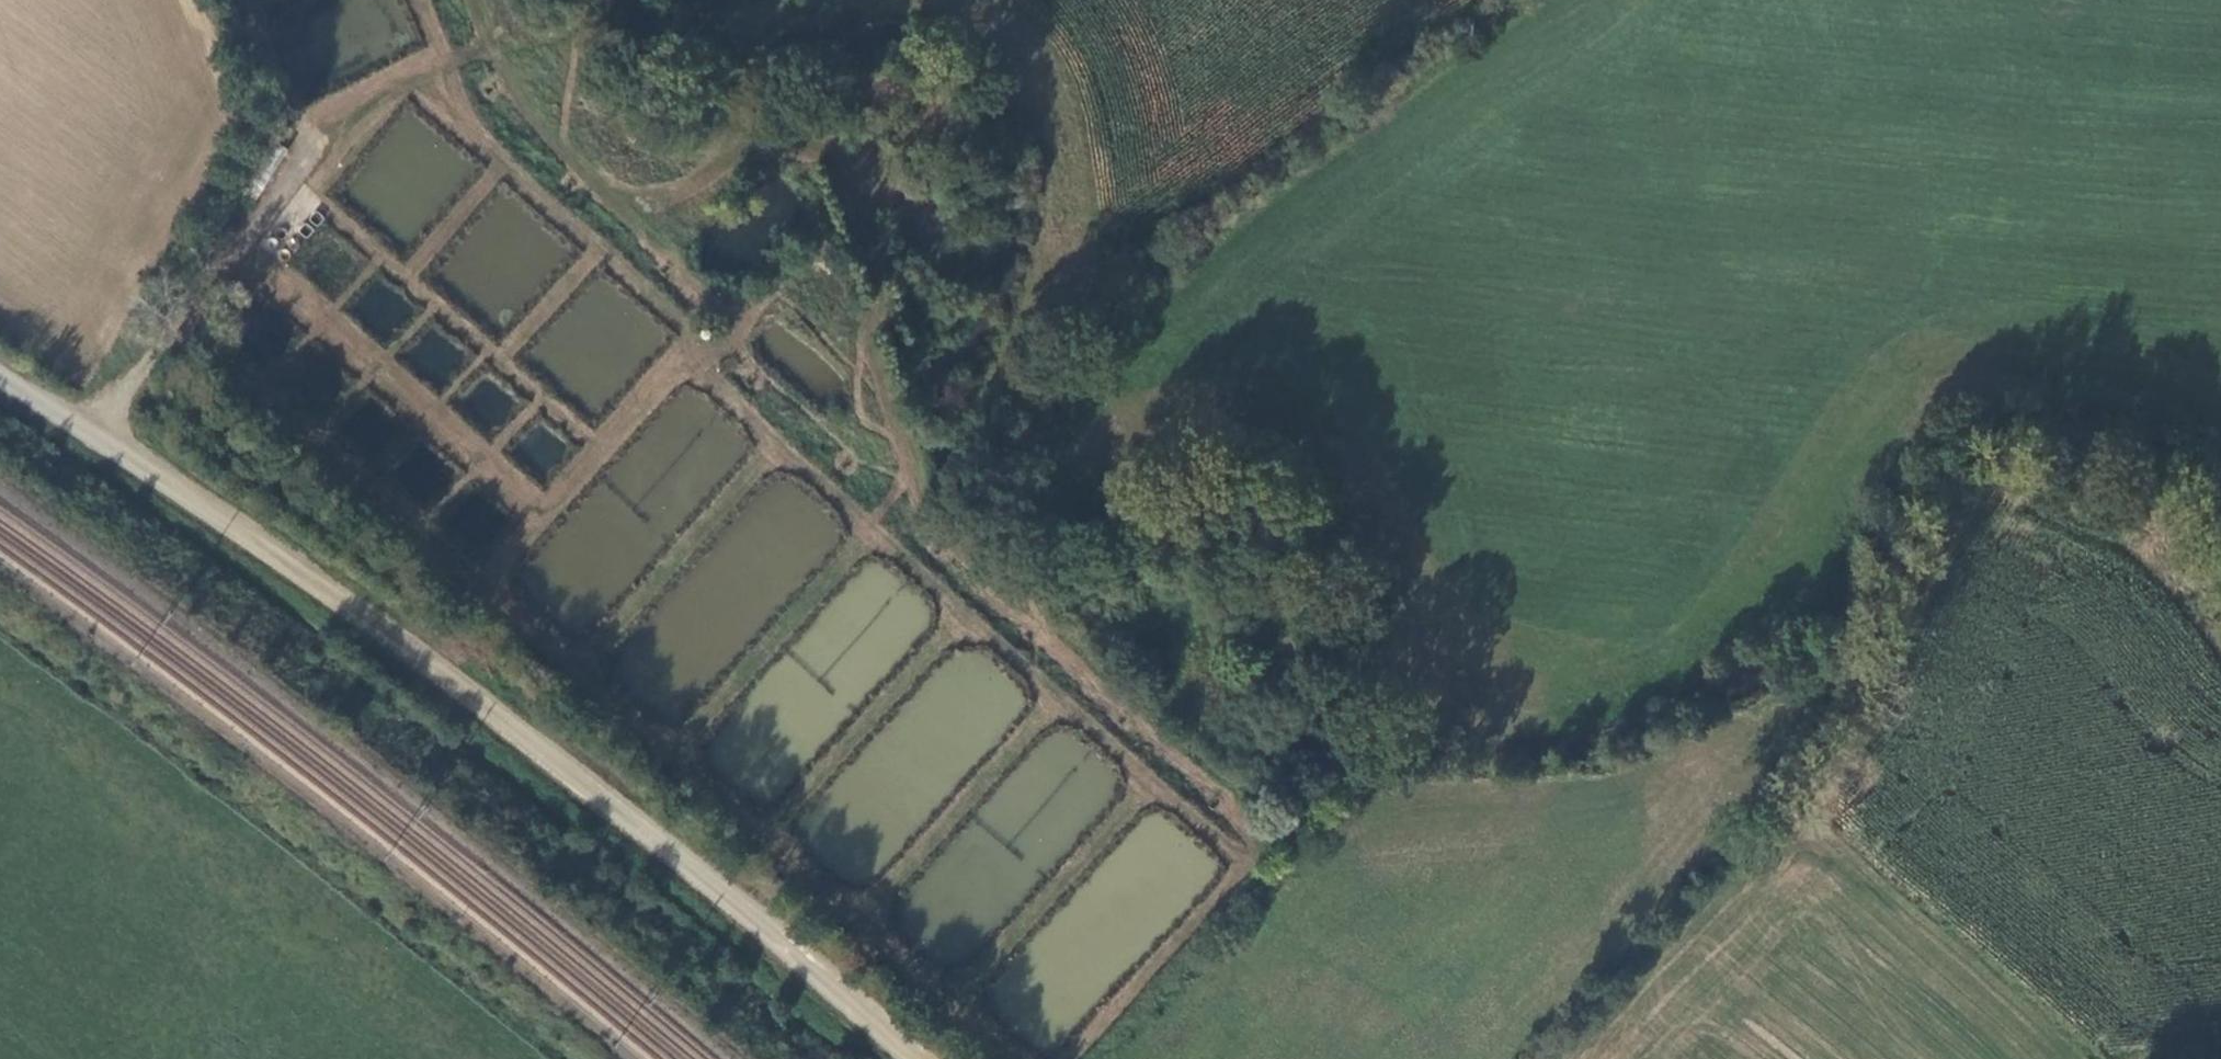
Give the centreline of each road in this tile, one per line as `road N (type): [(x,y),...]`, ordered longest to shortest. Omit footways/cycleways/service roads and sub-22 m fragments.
road 1 (unclassified): [(0,373),(526,737),(918,1058)]
road 2 (track): [(89,431),(257,217),(284,156),(288,111),(240,0)]

